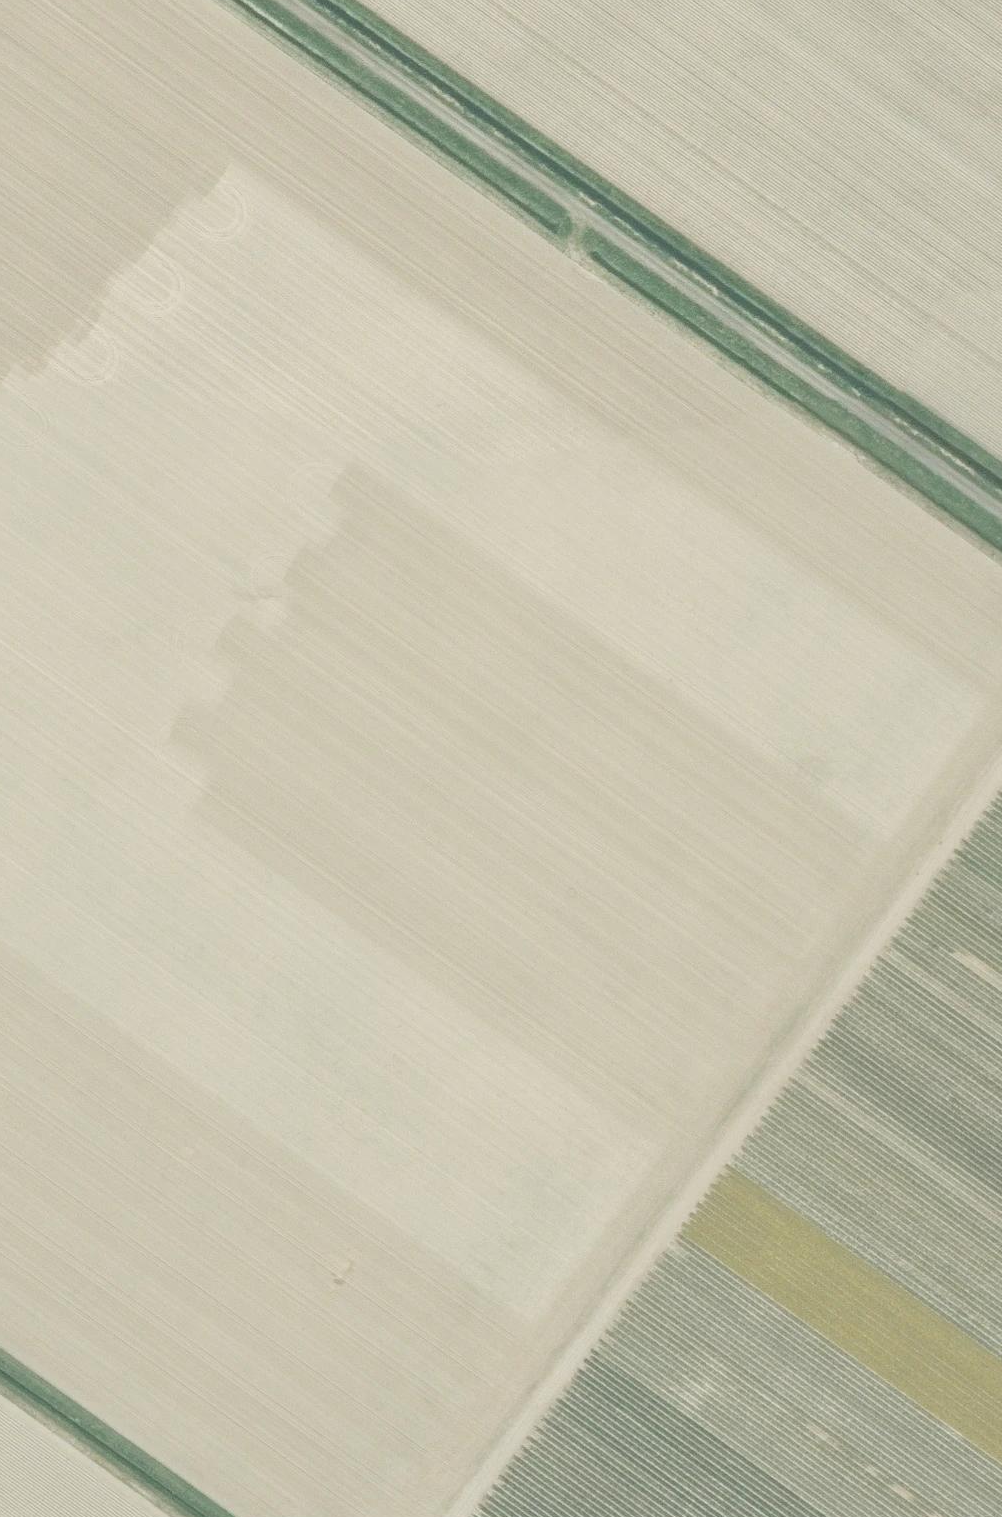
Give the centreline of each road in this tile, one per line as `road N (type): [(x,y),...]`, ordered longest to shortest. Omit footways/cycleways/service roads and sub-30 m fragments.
road 1 (track): [(1001,512),(284,0)]

